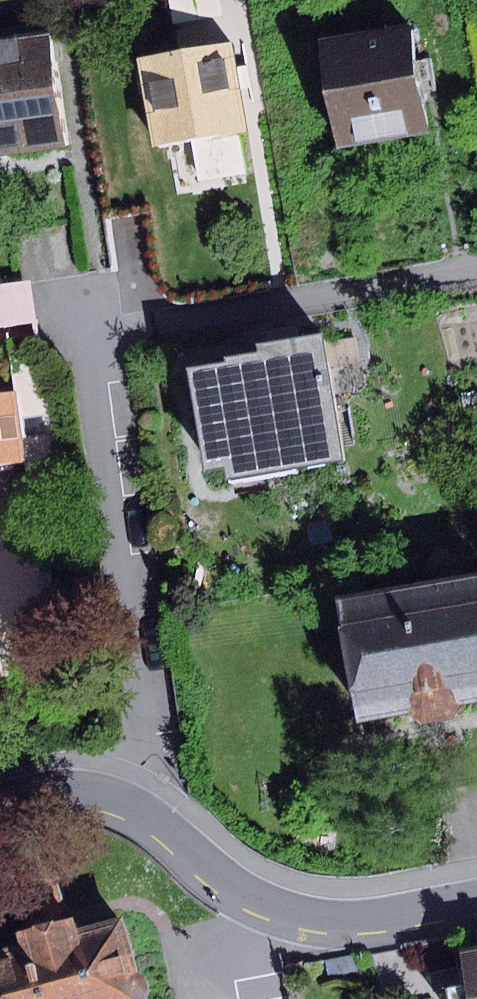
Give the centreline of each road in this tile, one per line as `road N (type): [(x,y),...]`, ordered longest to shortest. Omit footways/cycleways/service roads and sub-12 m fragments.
road 1 (residential): [(0,800),(53,787),(104,792),(152,815),(249,892),(333,916),(476,896)]

